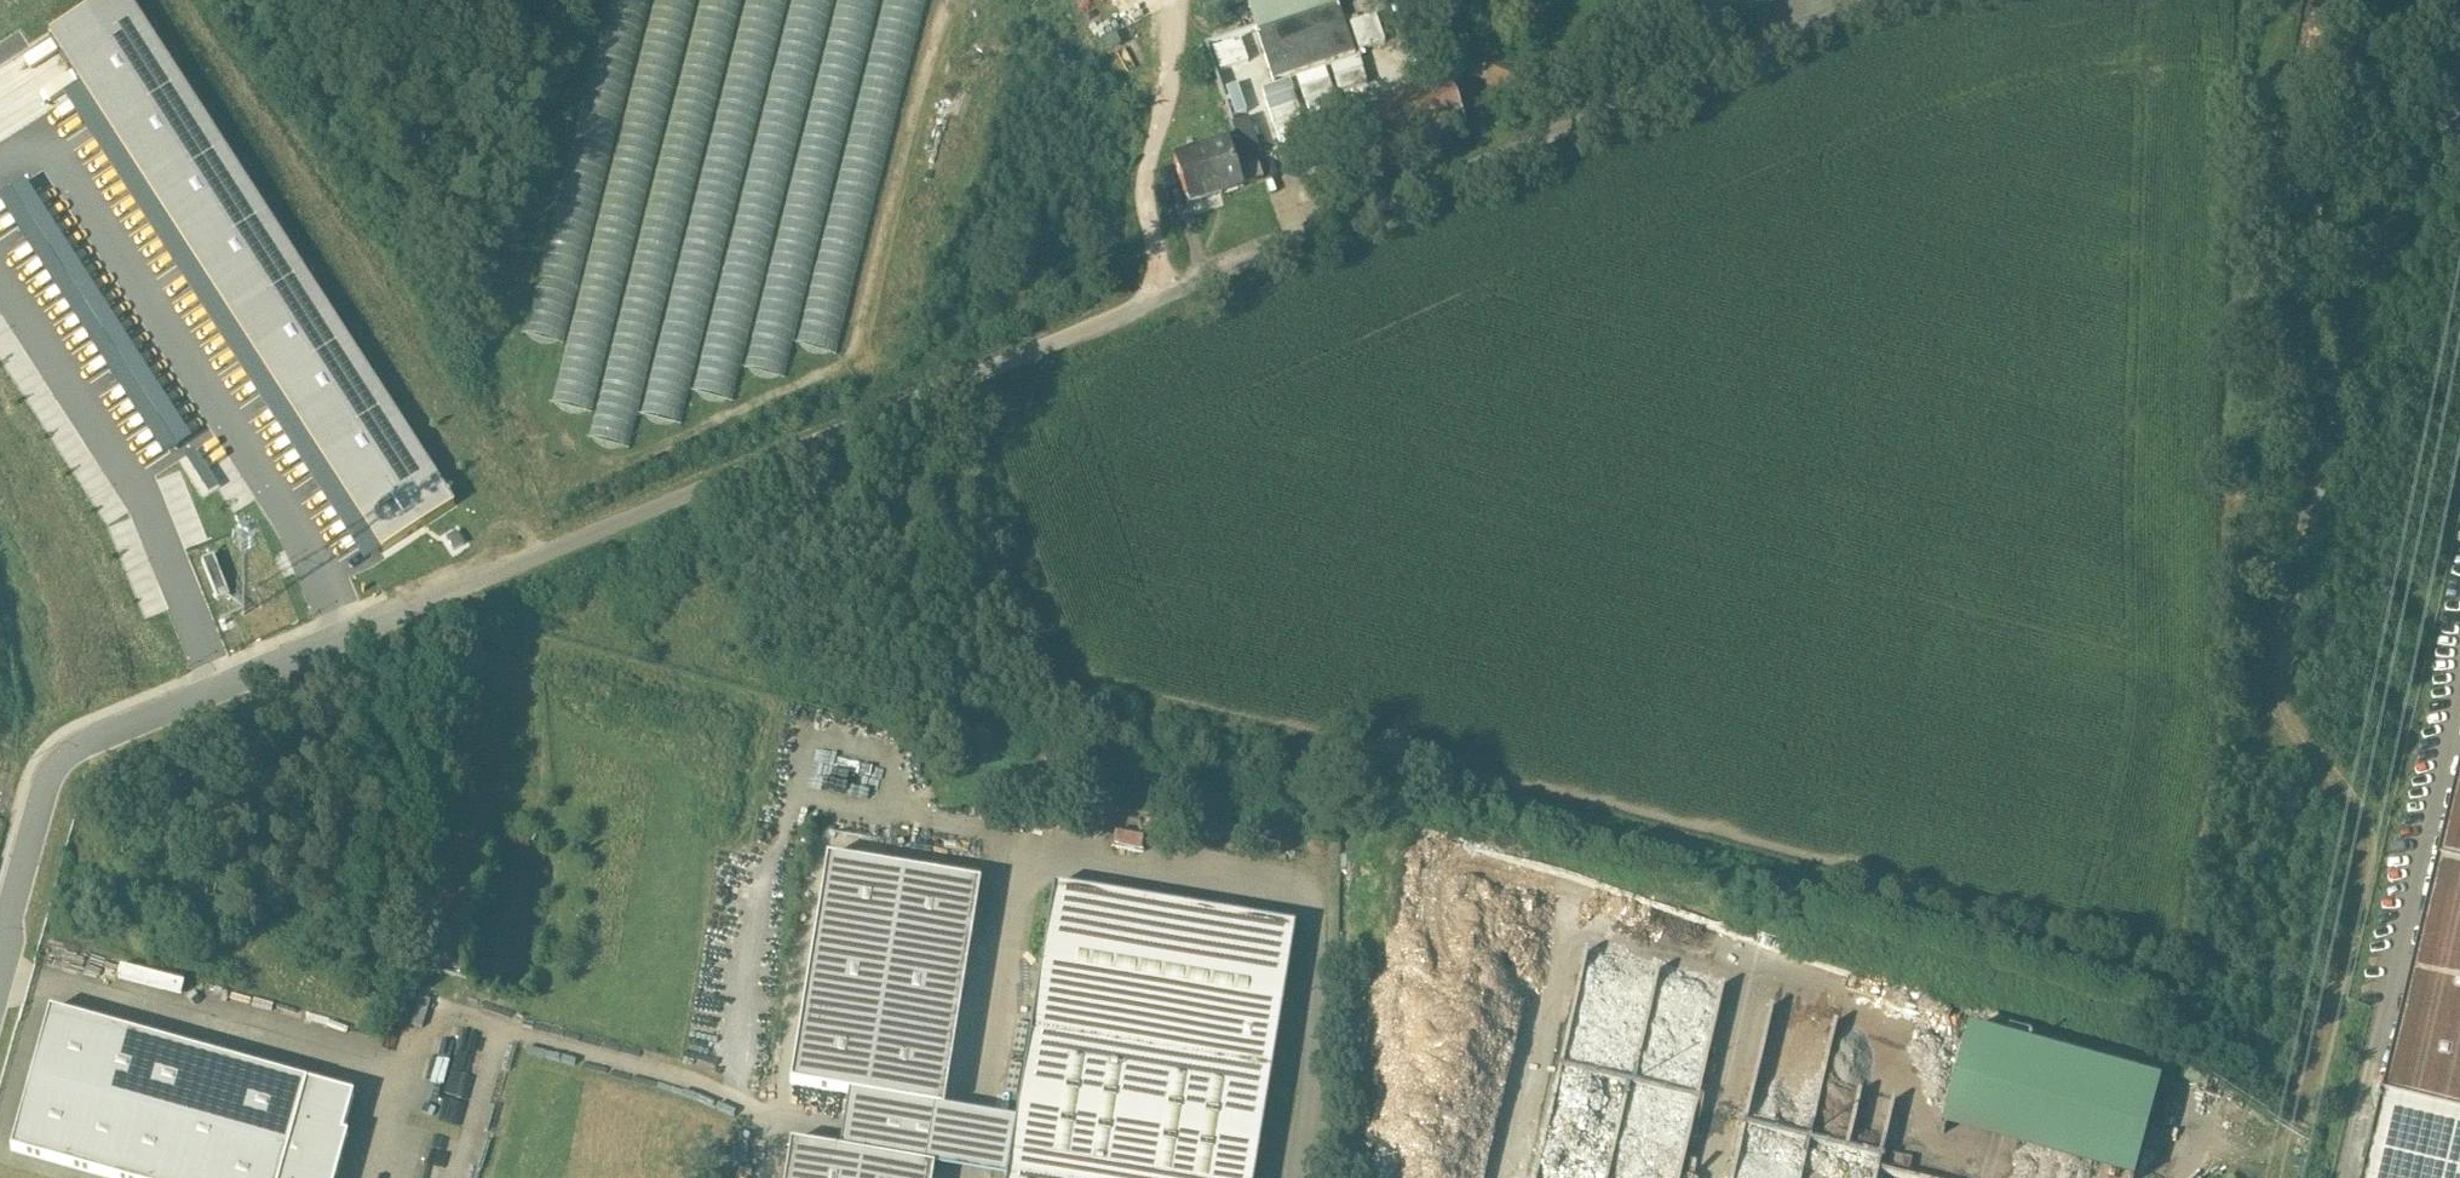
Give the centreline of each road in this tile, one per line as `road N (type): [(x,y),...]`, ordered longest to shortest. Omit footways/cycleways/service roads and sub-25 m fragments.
road 1 (unclassified): [(1876,0),(75,754),(47,780),(0,948)]

